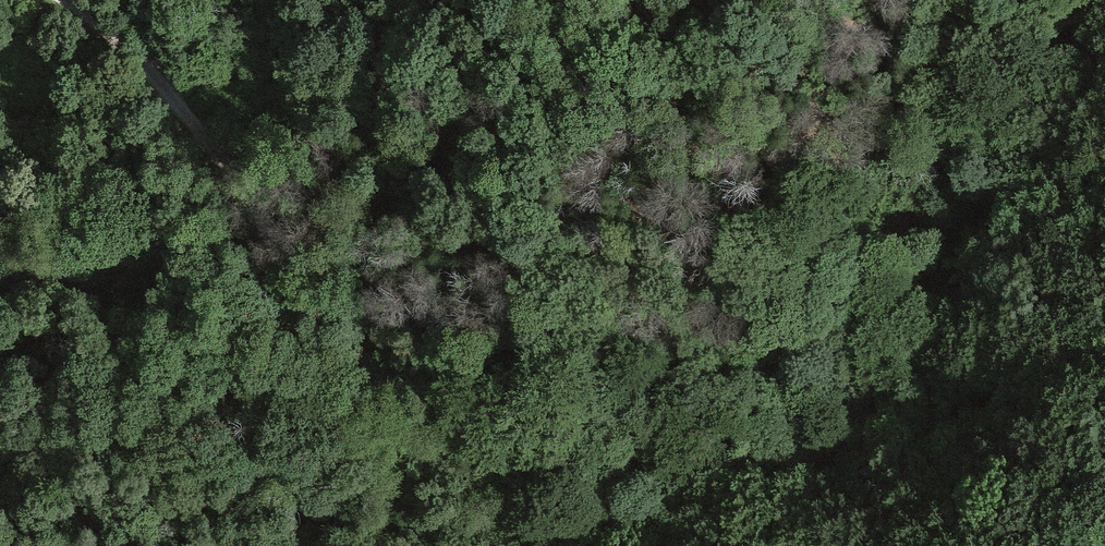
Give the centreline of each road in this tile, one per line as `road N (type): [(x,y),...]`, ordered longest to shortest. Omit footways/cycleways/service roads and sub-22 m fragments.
road 1 (unclassified): [(775,545),(838,510),(845,482),(801,440),(676,466),(583,465),(502,452),(446,427),(384,384),(297,281),(238,187),(139,57),(69,0)]
road 2 (track): [(226,171),(402,298),(537,350),(628,347),(728,310),(804,266),(873,188),(920,118),(976,60),(1057,0)]

